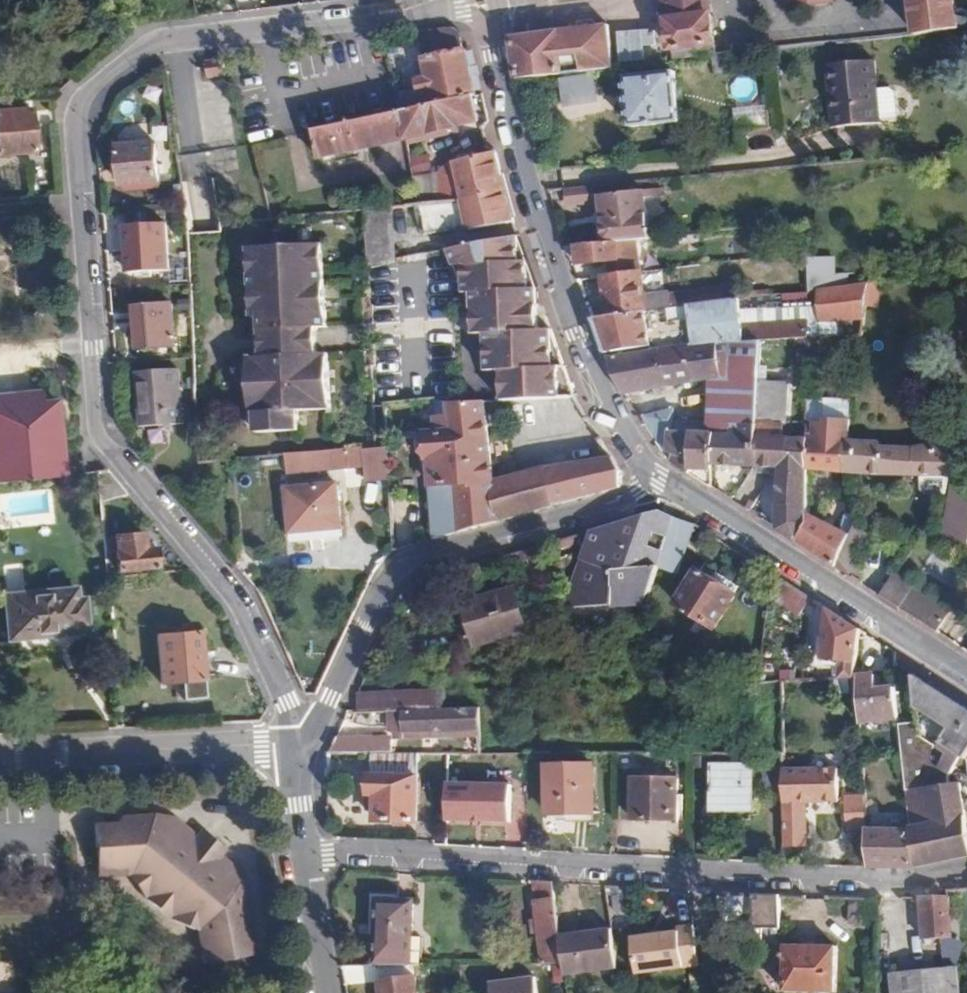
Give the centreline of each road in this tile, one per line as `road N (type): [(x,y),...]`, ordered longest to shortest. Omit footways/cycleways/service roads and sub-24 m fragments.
road 1 (residential): [(461,8),(147,45),(91,92),(76,119),(96,430),(239,609),(288,701),(297,747)]
road 2 (residential): [(297,747),(333,698),(396,566),(625,498),(653,472)]
road 3 (residential): [(653,472),(611,410),(578,332),(512,133),(491,31)]
road 4 (residential): [(966,675),(653,472)]
road 5 (residential): [(297,747),(0,757)]
road 6 (residential): [(331,992),(298,808),(297,747)]

